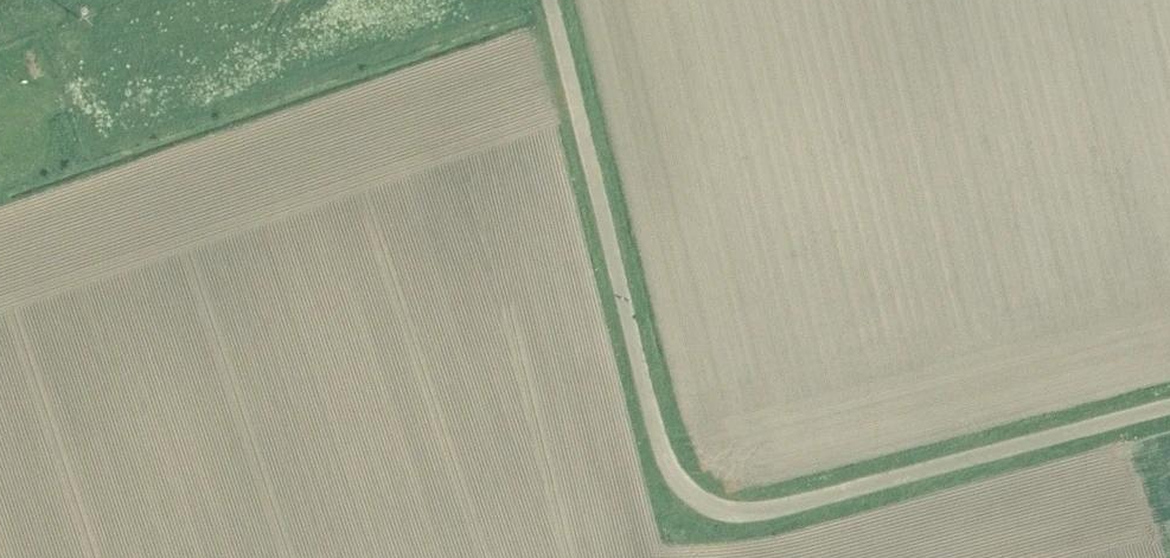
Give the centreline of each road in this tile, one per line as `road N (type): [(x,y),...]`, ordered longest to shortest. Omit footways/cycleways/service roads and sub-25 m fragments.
road 1 (unclassified): [(1169,408),(770,512),(725,515),(683,495),(664,456),(552,0)]

